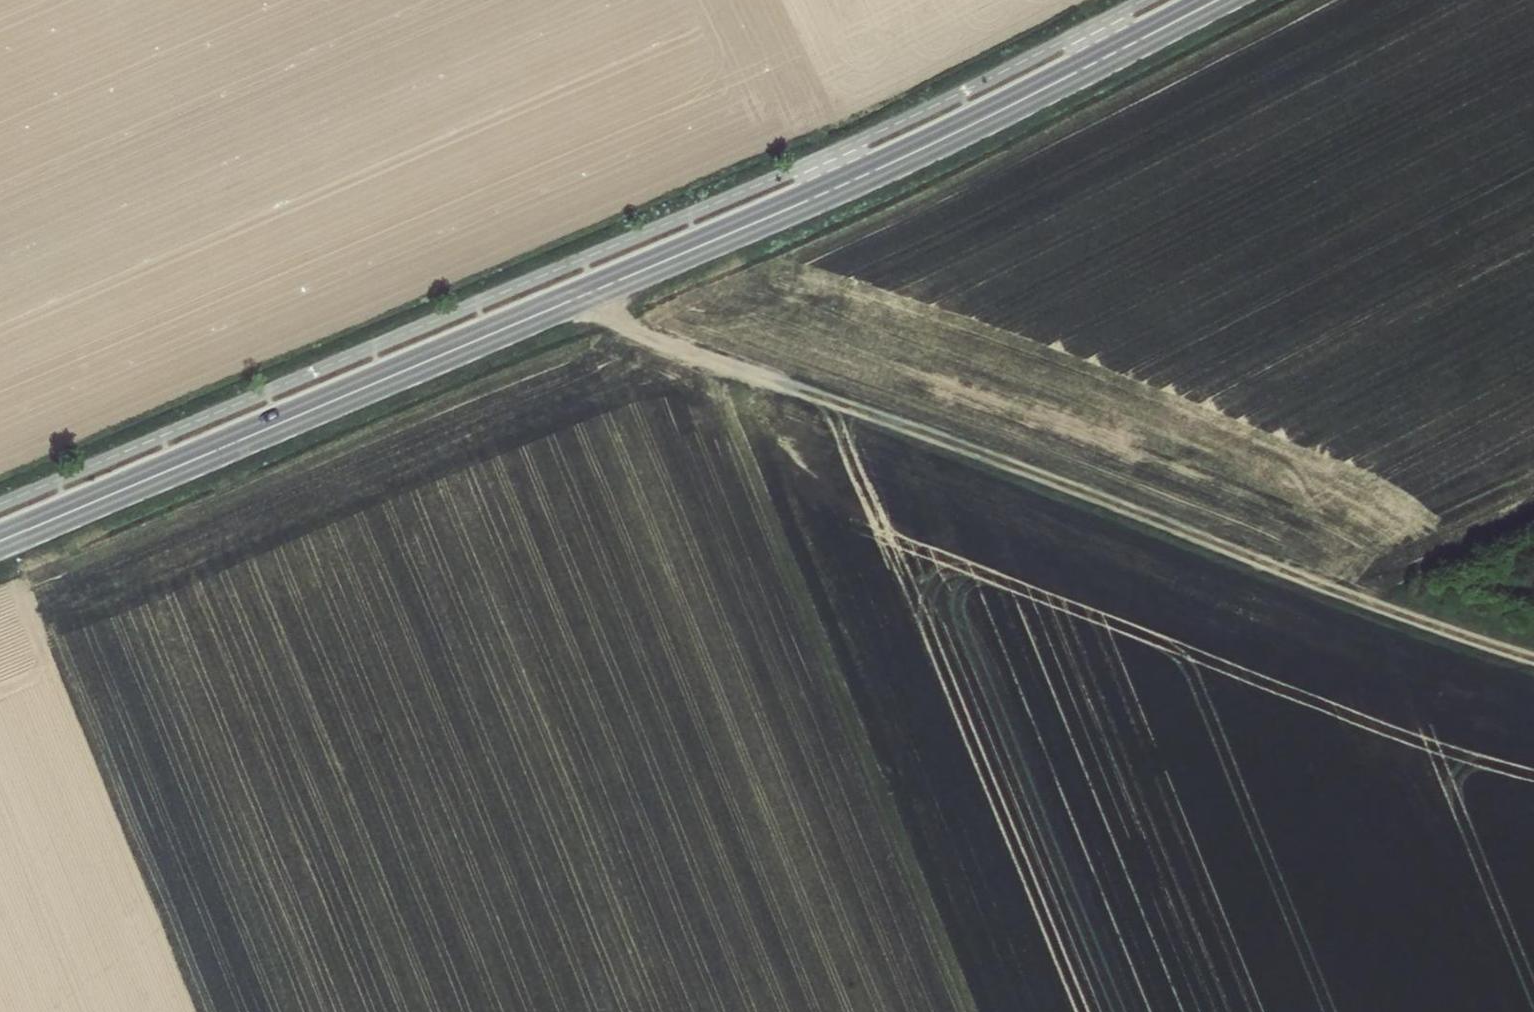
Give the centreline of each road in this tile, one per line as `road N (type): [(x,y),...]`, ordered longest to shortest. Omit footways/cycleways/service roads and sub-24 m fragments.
road 1 (secondary): [(0,542),(857,180),(1220,0)]
road 2 (track): [(1533,659),(626,327),(593,292)]

